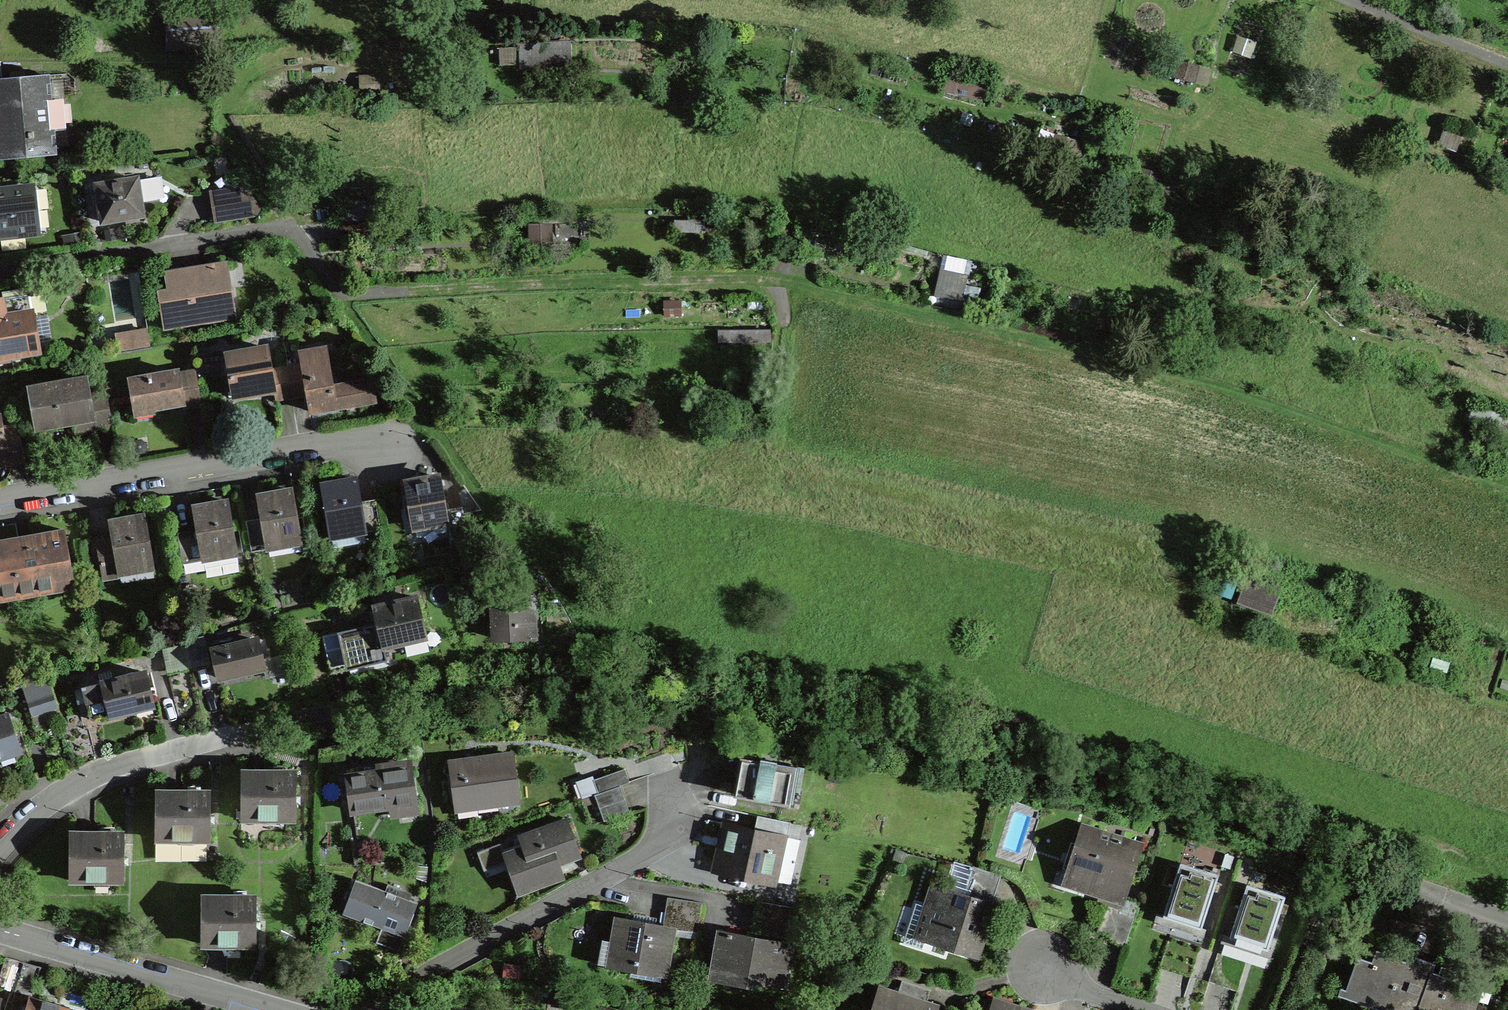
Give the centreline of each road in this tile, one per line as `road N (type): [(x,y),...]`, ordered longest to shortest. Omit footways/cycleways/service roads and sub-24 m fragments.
road 1 (track): [(1507,491),(1177,365),(801,287),(339,298),(285,226)]
road 2 (residential): [(0,848),(69,785),(216,737),(399,698)]
road 3 (residential): [(0,929),(280,1009)]
road 4 (track): [(1351,0),(1507,63)]
road 5 (residential): [(1384,879),(1507,924)]

